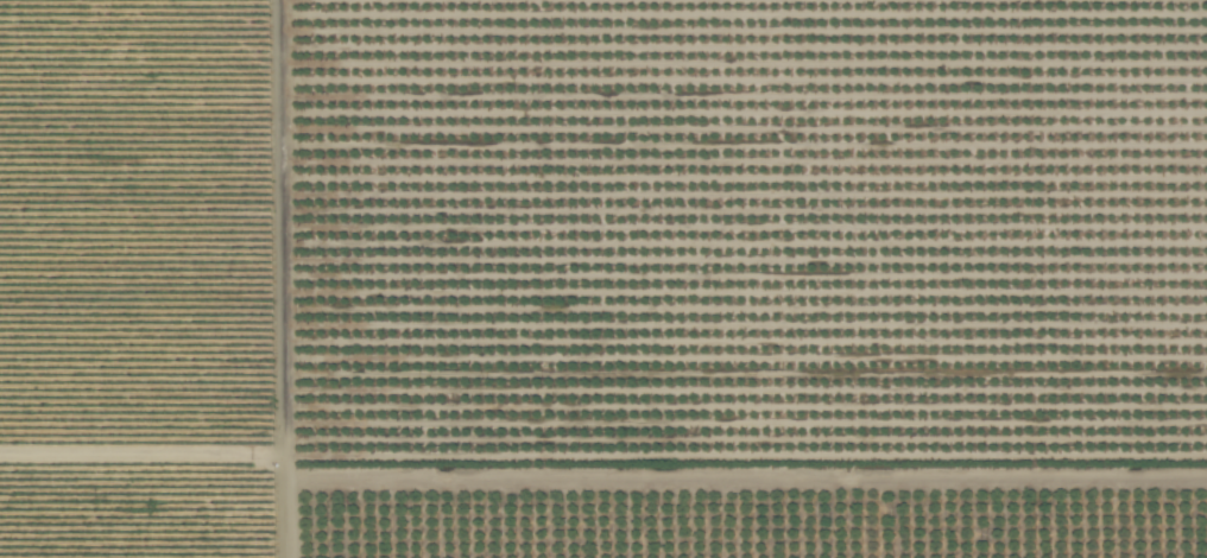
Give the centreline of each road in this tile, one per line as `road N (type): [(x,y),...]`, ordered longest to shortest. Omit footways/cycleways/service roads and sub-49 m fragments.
road 1 (residential): [(292,557),(287,0)]

